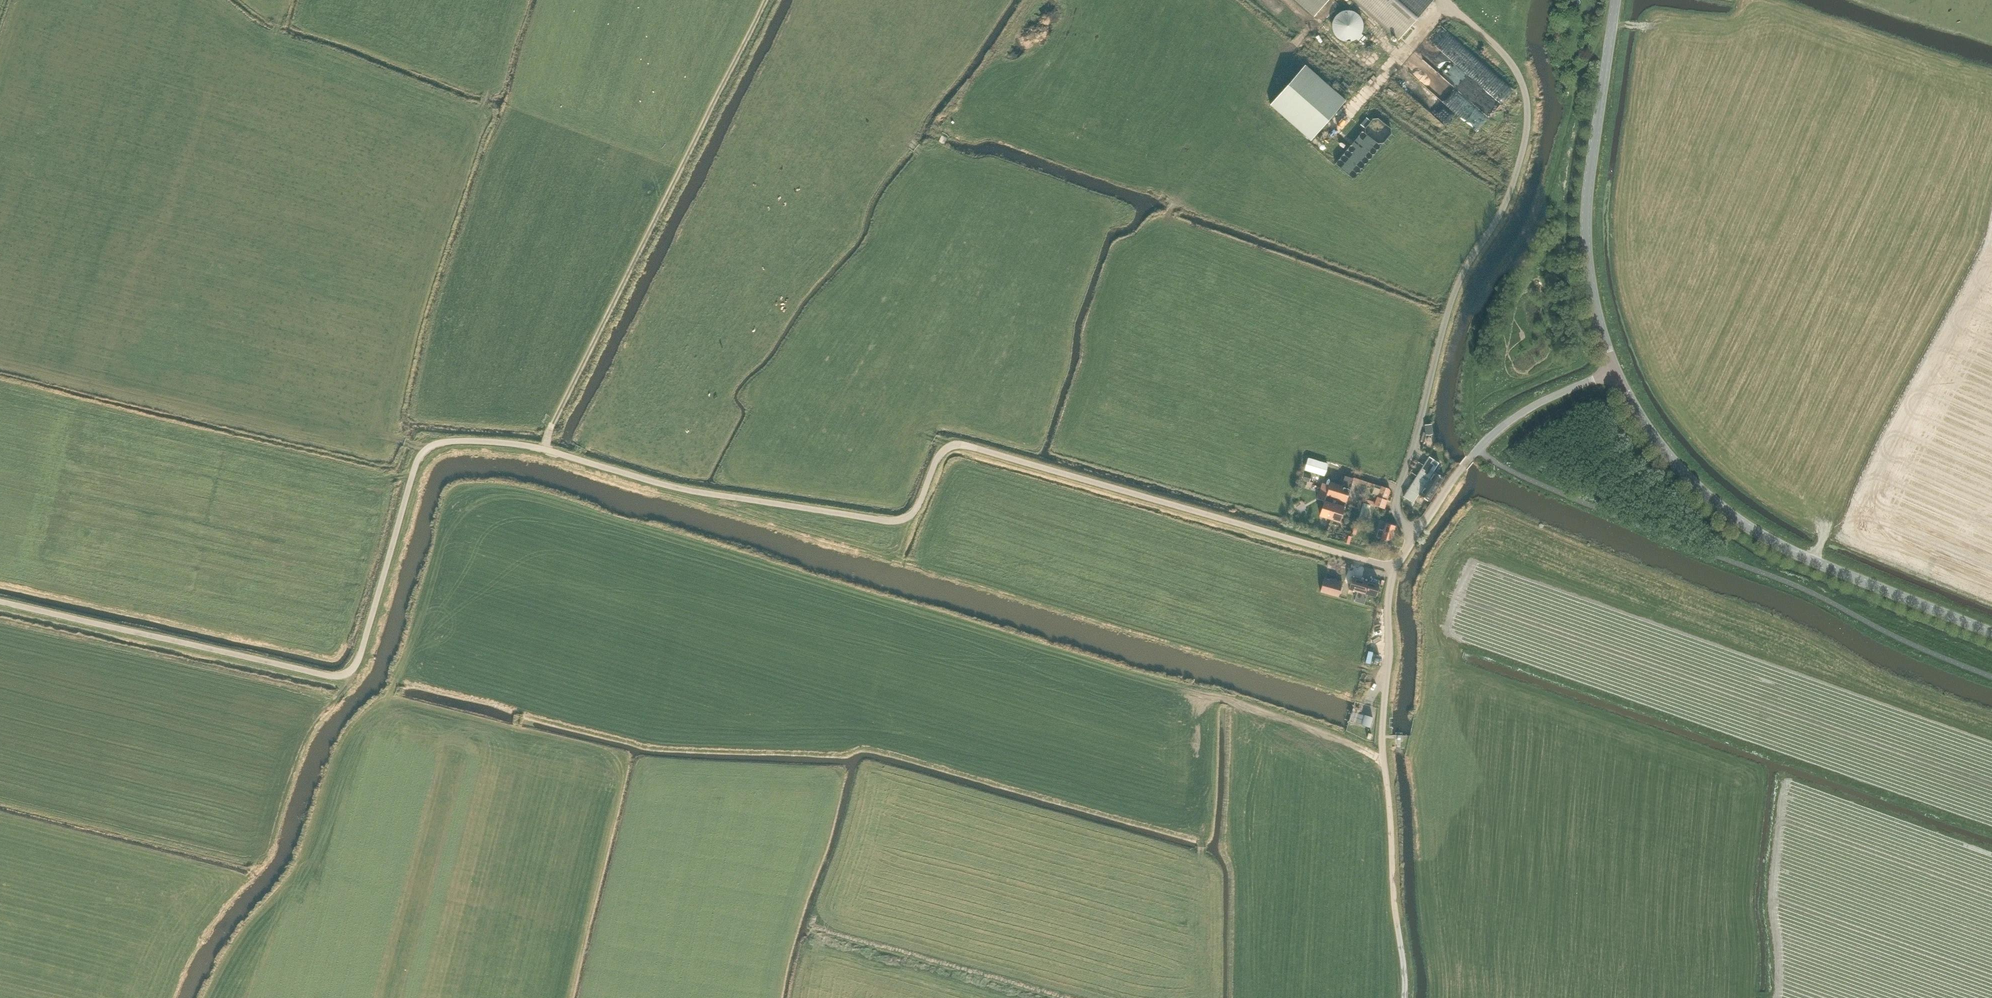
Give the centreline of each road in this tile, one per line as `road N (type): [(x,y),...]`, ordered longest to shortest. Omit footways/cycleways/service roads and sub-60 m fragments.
road 1 (track): [(1395,568),(965,445),(942,452),(916,509),(891,521),(680,488),(521,444),(457,441),(419,457),(361,652),(344,674),(0,601)]
road 2 (tertiary): [(1991,633),(1747,526),(1664,450),(1614,370)]
road 3 (tertiary): [(1614,370),(1590,282),(1586,223),(1616,0)]
road 4 (unclassified): [(1463,467),(1512,420),(1614,370)]
road 5 (track): [(1332,131),(1446,3)]
road 6 (unclassified): [(1463,467),(1395,568)]

